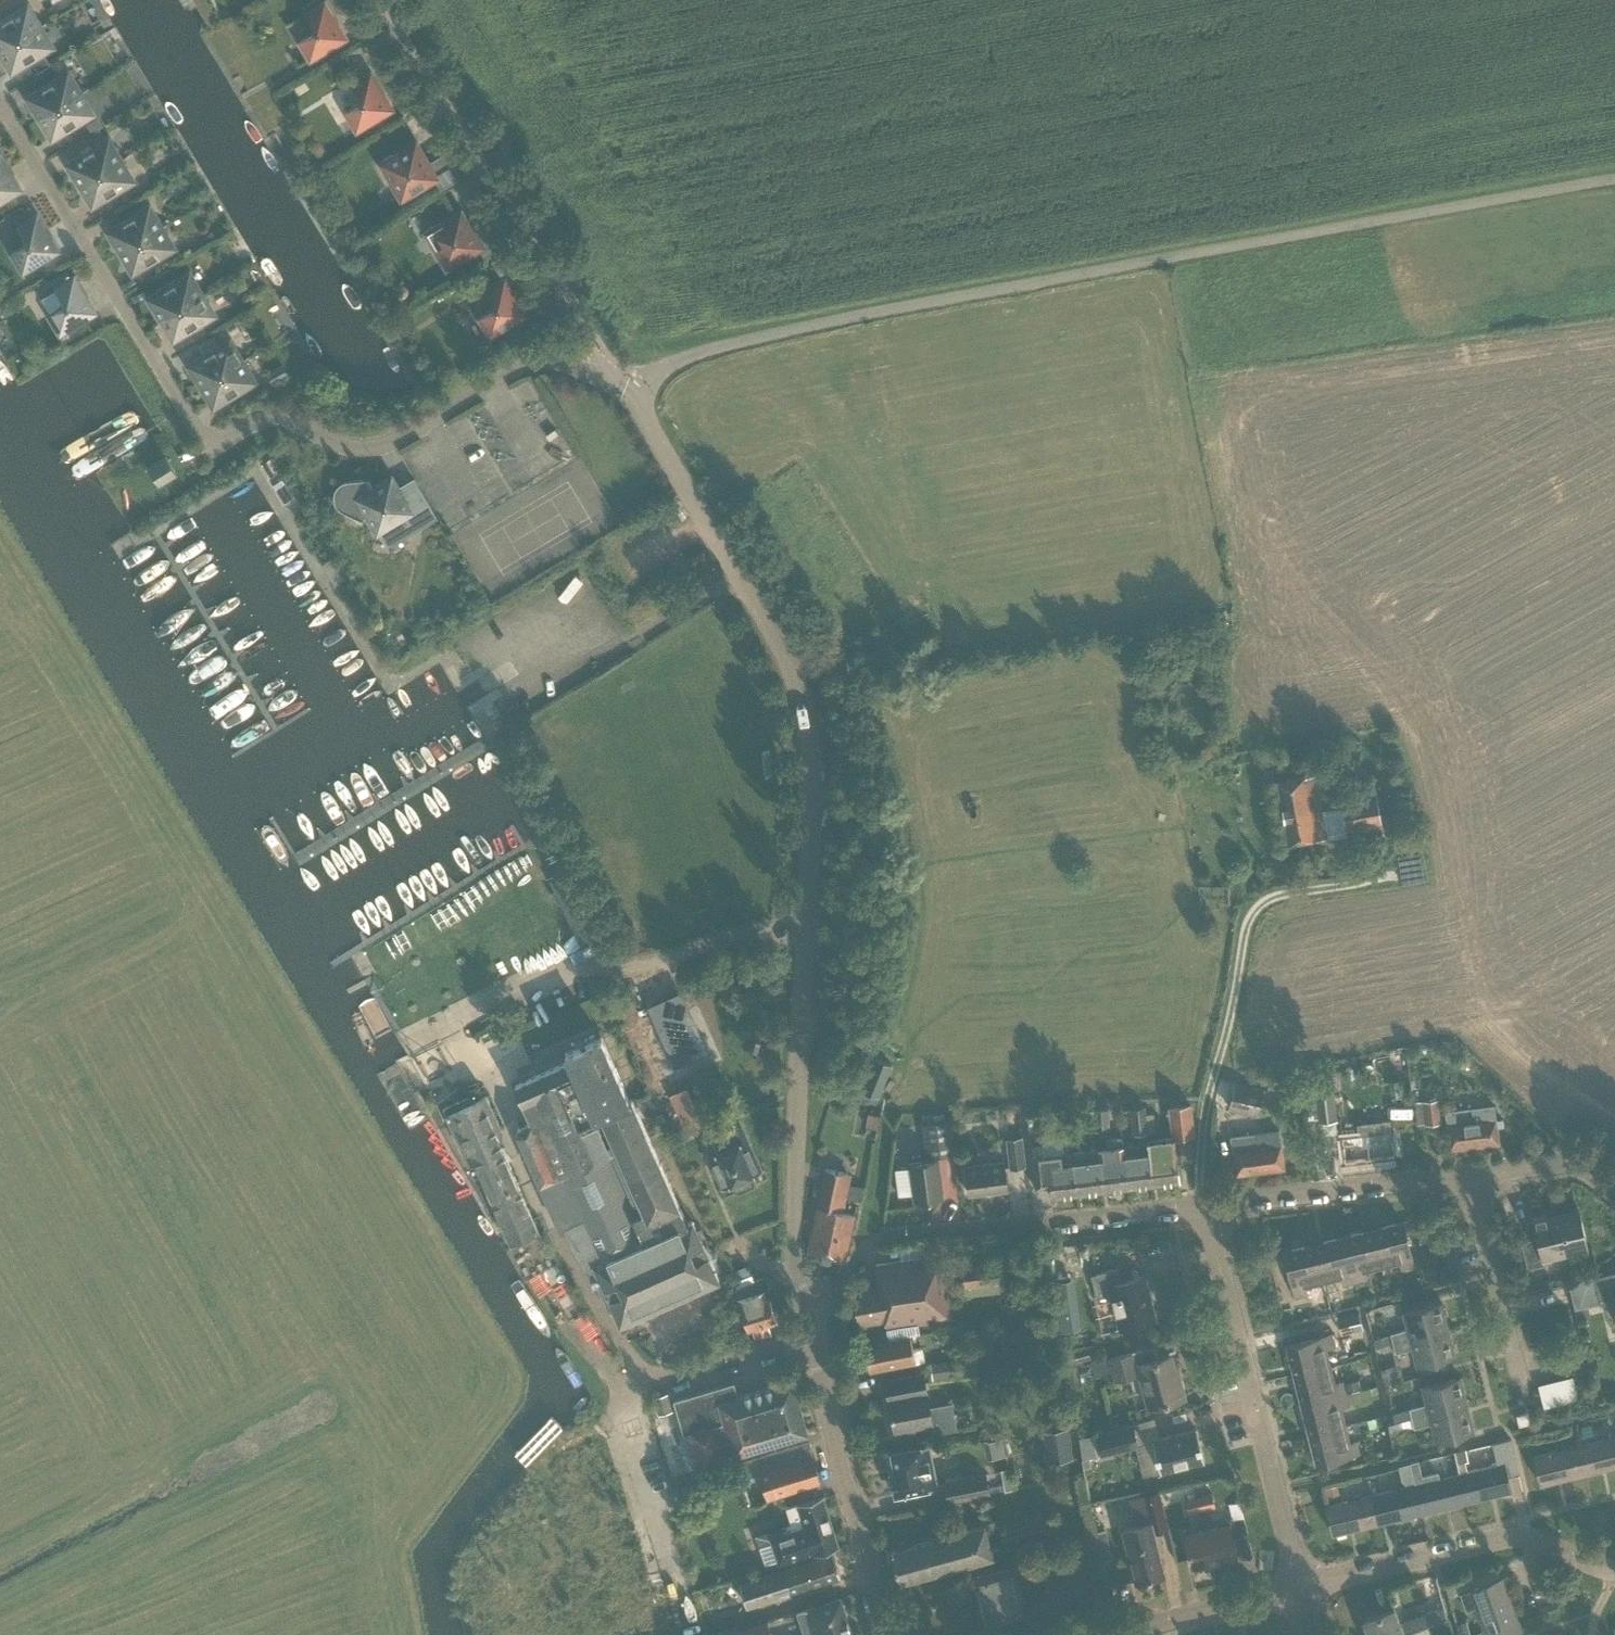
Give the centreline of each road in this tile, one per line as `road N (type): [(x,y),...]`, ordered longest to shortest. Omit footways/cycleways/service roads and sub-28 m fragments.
road 1 (unclassified): [(808,1309),(792,1253),(814,790),(809,739),(786,655),(649,428),(643,399)]
road 2 (unclassified): [(602,378),(560,366),(525,367),(384,448),(347,447),(271,416),(208,449),(0,105)]
road 3 (unclassified): [(602,378),(608,359),(376,0)]
road 4 (residential): [(808,1309),(883,1239),(1202,1206)]
road 5 (residential): [(1298,1591),(1202,1206)]
road 6 (residential): [(1298,1591),(1511,1538),(1614,1572)]
road 7 (unclassified): [(880,1634),(815,1339)]
road 8 (residential): [(1202,1206),(1467,1175)]
road 9 (unclassified): [(1526,1408),(1467,1175)]
road 10 (unclassified): [(815,1339),(632,1388),(608,1416)]
road 11 (residential): [(1106,1634),(1298,1591)]
road 12 (residential): [(1467,1175),(1579,1161),(1614,1189)]

